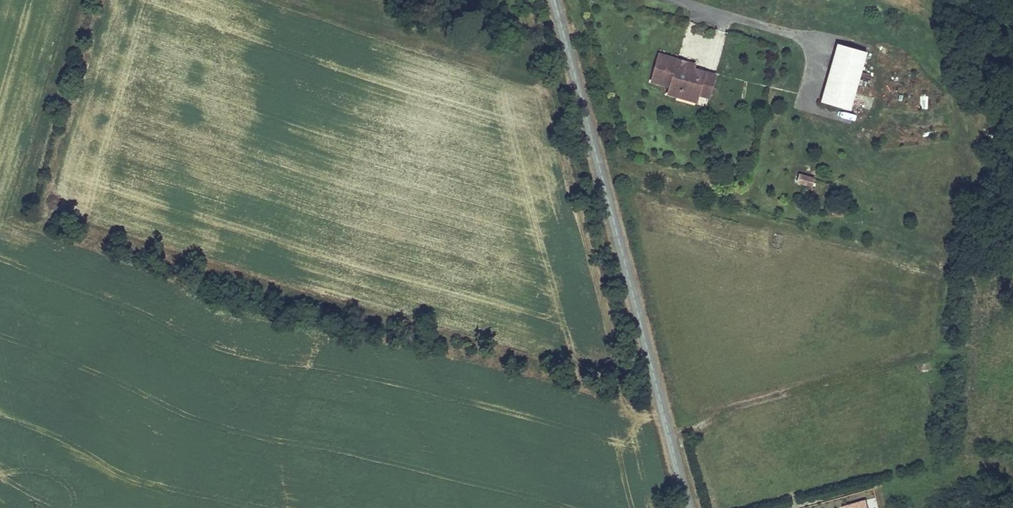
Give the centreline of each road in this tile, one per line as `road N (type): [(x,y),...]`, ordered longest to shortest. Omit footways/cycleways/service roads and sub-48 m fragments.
road 1 (tertiary): [(686,507),(553,0)]

